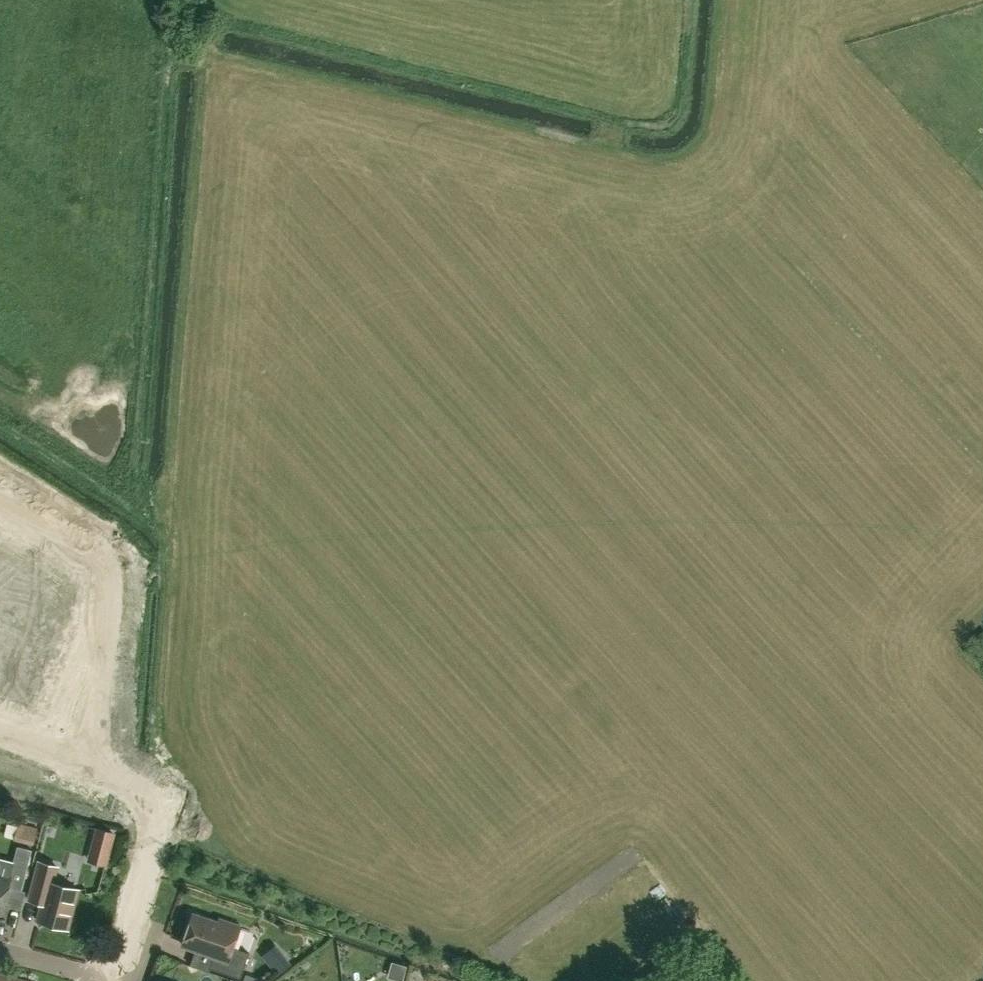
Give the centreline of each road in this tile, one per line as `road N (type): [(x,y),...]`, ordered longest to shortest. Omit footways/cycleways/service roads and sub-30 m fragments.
road 1 (unknown): [(114,980),(158,837),(157,811),(124,779),(0,732)]
road 2 (unknown): [(110,592),(88,765)]
road 3 (unknown): [(0,503),(93,552),(110,592)]

